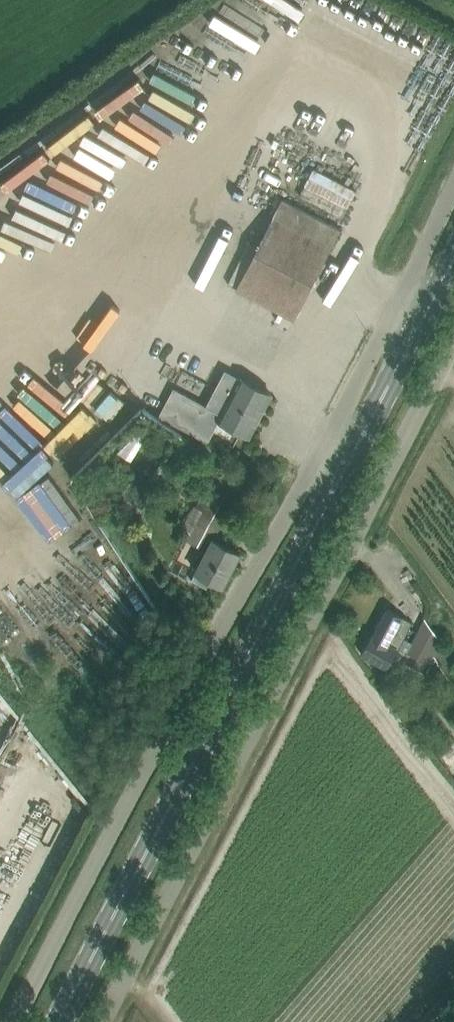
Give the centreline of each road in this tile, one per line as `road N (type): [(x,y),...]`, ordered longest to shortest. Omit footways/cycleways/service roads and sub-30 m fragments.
road 1 (unclassified): [(453,186),(339,417),(214,632),(12,1021)]
road 2 (primary): [(59,1021),(453,253)]
road 3 (unclassified): [(102,1021),(453,343)]

